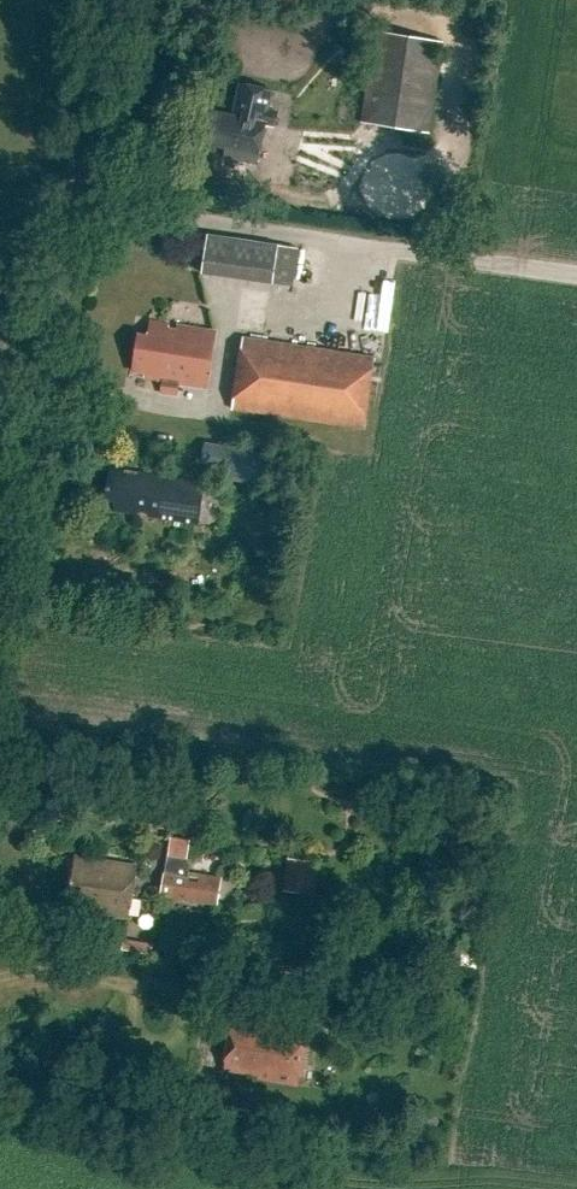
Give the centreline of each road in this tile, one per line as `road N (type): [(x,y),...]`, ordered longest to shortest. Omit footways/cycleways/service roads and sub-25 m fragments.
road 1 (unclassified): [(0,590),(112,0)]

